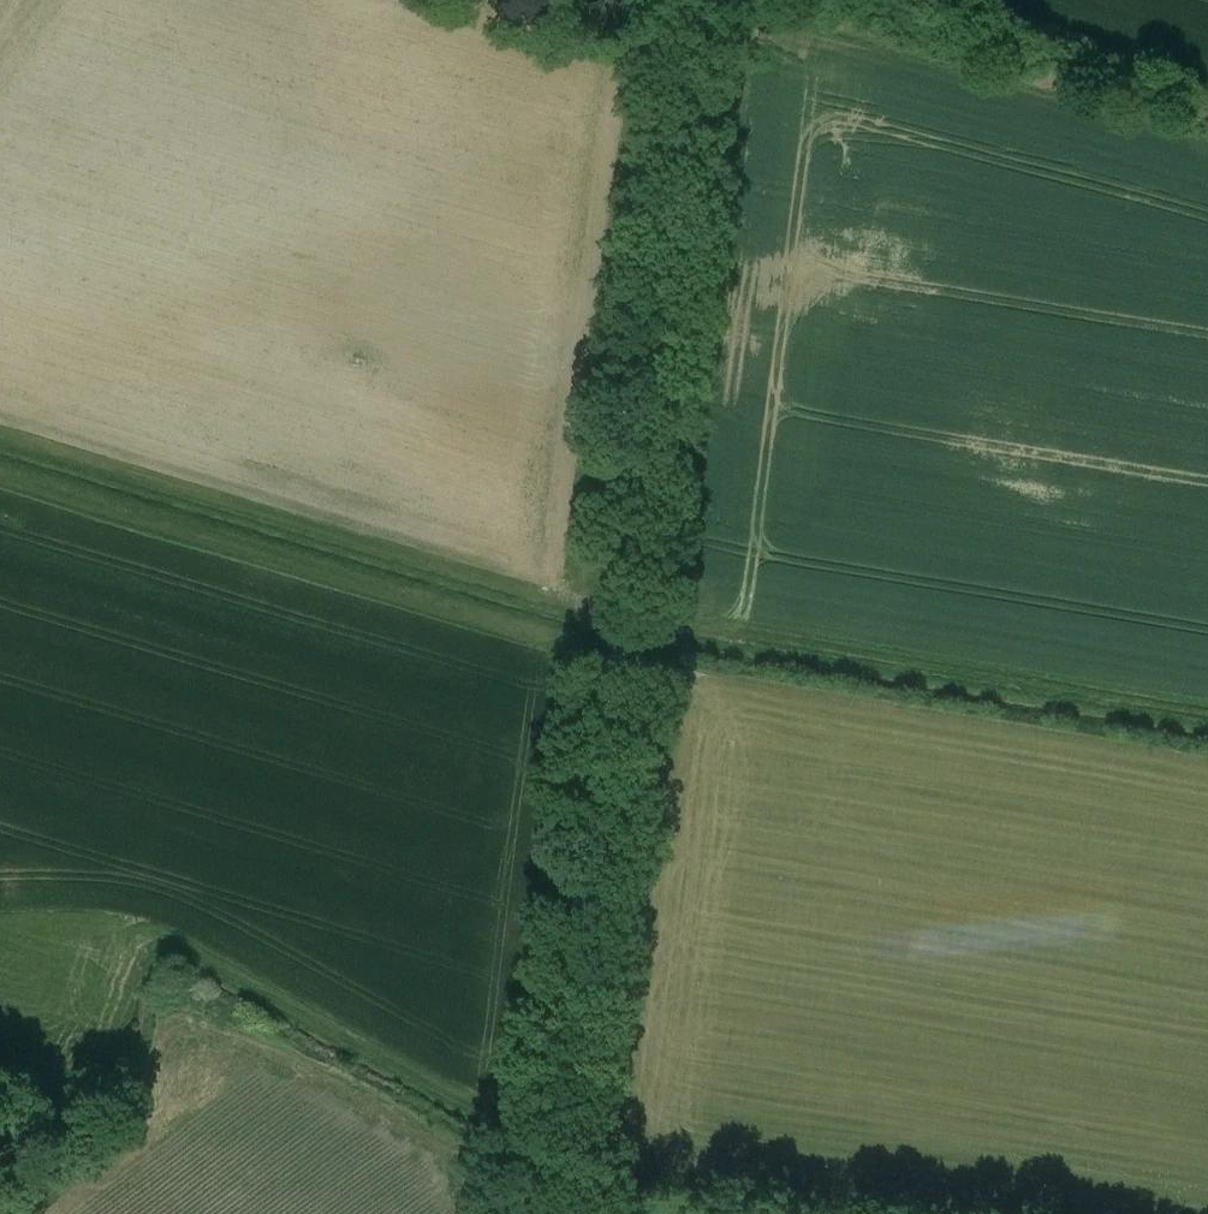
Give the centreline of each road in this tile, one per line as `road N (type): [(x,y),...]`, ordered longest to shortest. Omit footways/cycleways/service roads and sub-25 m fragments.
road 1 (track): [(702,0),(545,1213)]

